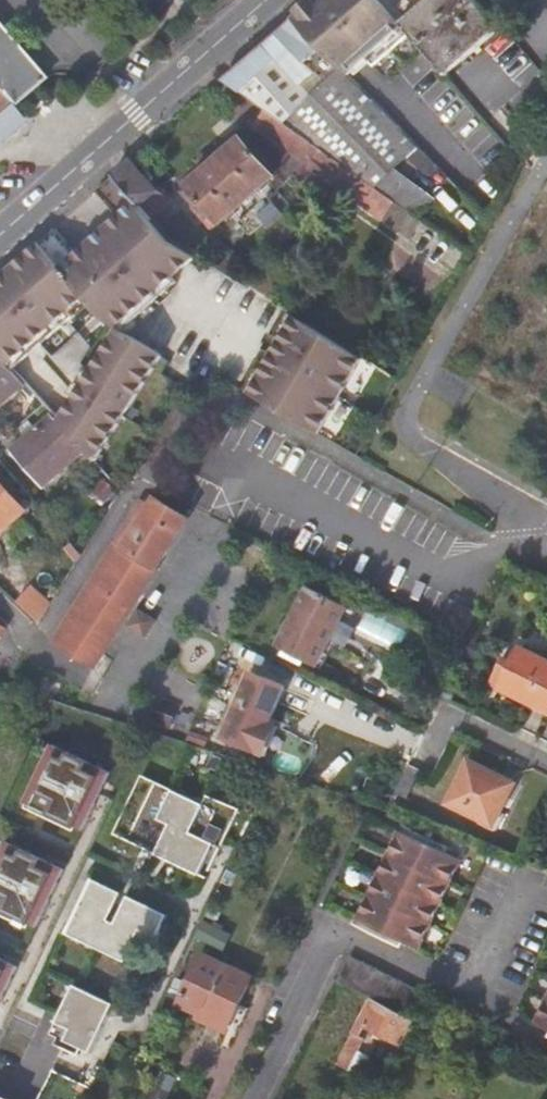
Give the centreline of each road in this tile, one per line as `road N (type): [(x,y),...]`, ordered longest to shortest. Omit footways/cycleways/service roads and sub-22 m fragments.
road 1 (residential): [(254,1098),(332,942),(361,944),(475,992),(522,885)]
road 2 (residential): [(0,237),(268,0)]

